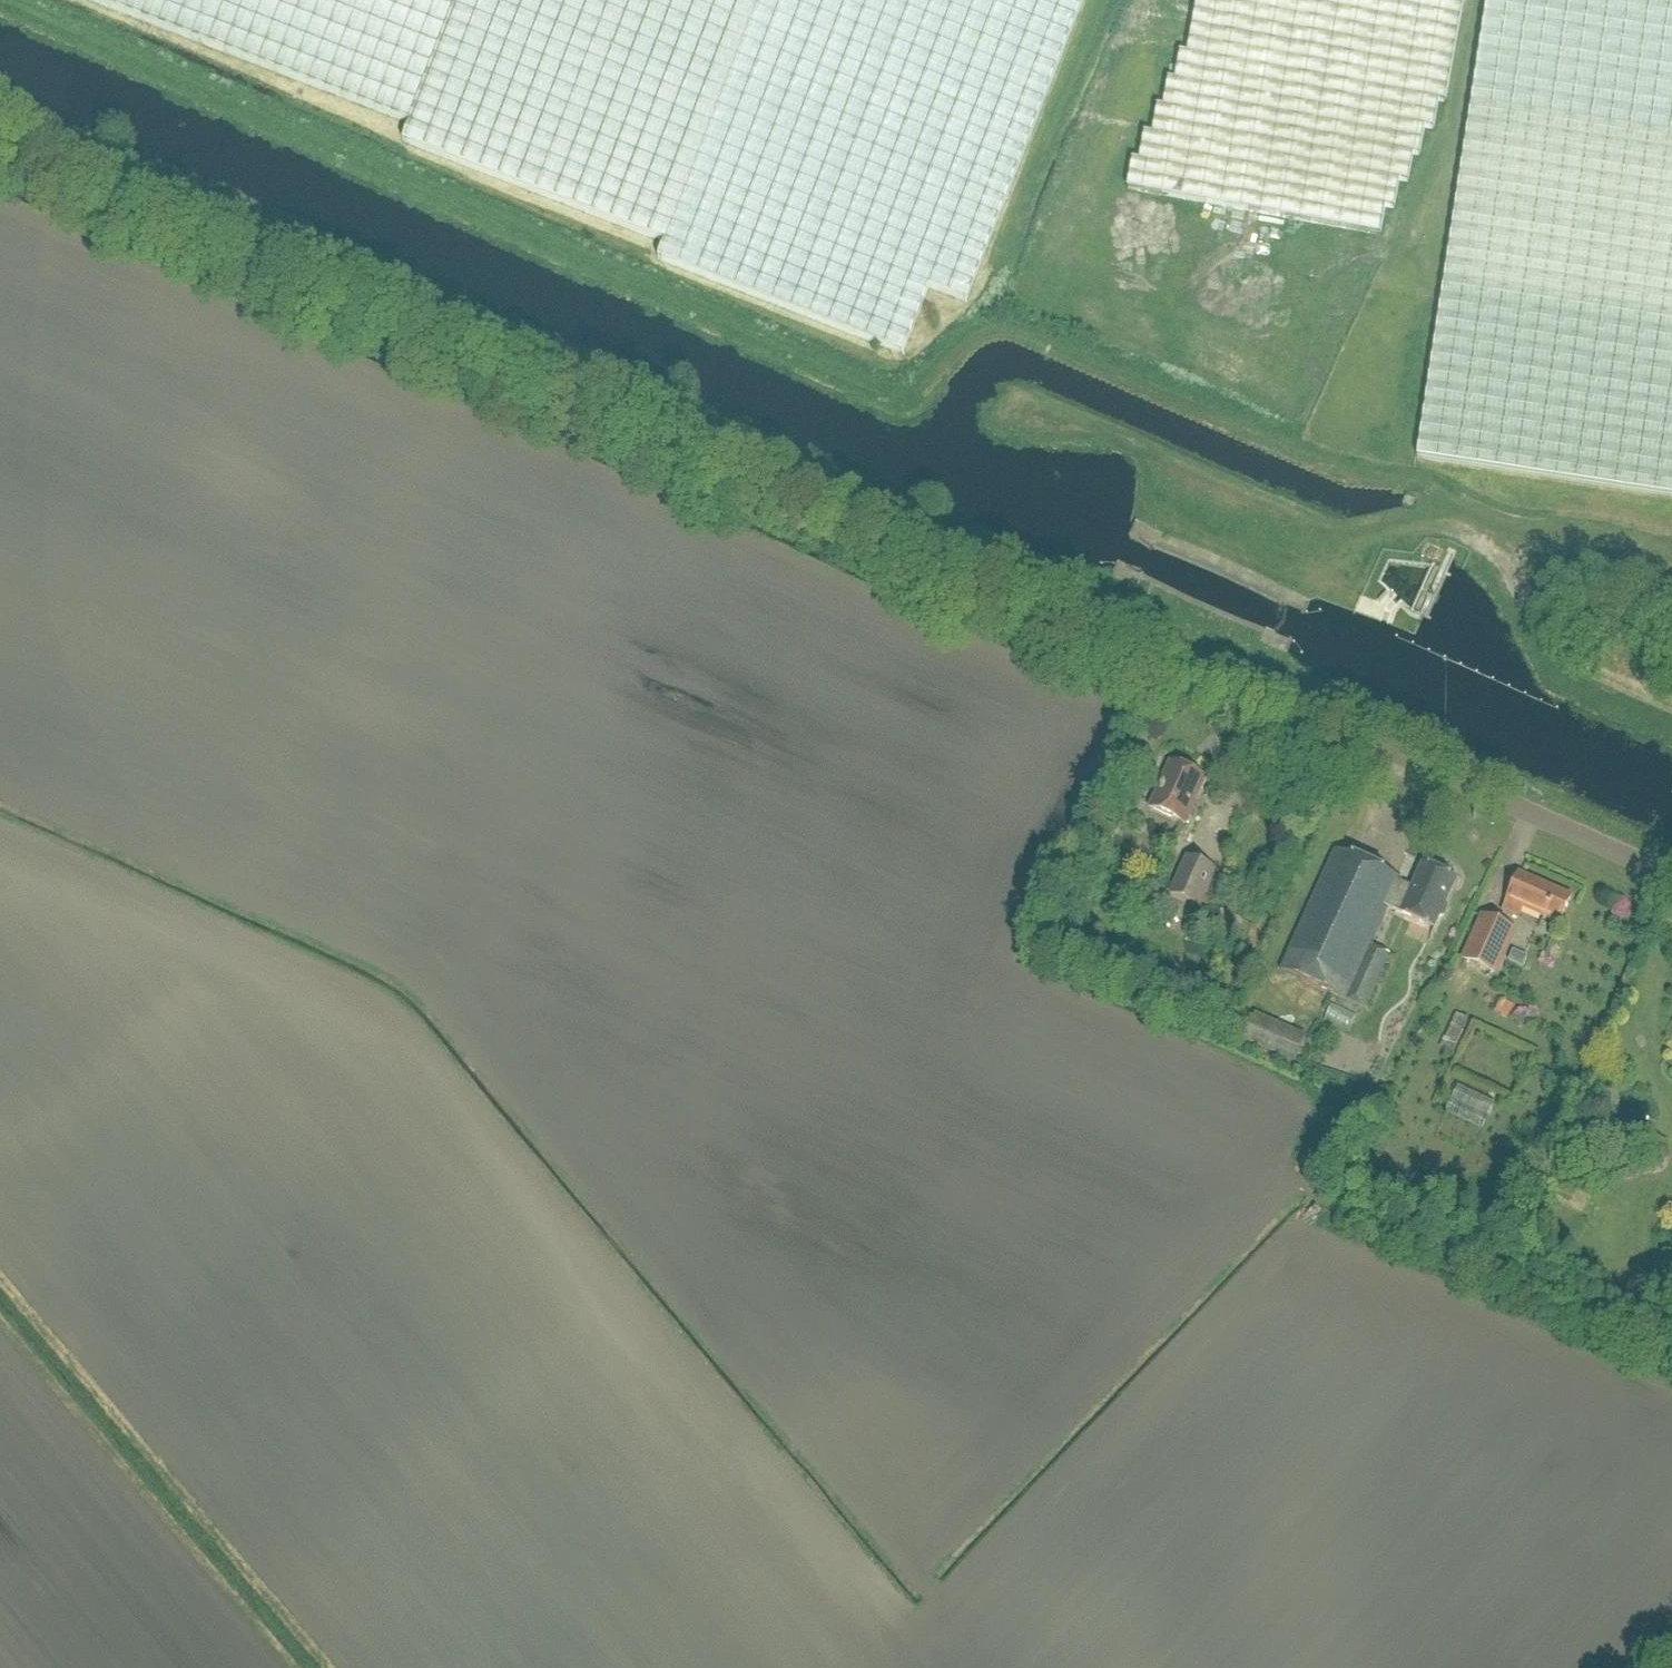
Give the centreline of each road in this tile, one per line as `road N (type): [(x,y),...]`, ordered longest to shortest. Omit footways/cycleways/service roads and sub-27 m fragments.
road 1 (unclassified): [(1671,876),(0,128)]
road 2 (track): [(1671,706),(1595,674),(1533,617),(1570,533),(1671,556)]
road 3 (track): [(1254,516),(1358,542),(1413,530),(1463,533),(1486,546),(1533,617)]

